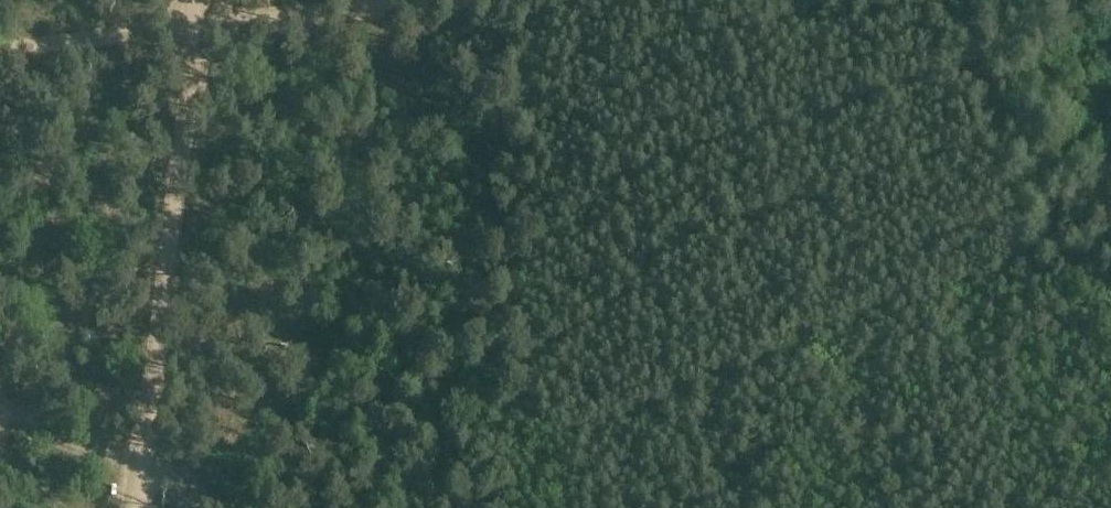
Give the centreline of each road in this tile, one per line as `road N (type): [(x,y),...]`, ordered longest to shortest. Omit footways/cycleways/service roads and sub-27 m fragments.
road 1 (track): [(190,0),(183,145),(127,507)]
road 2 (track): [(0,48),(189,20),(435,0)]

